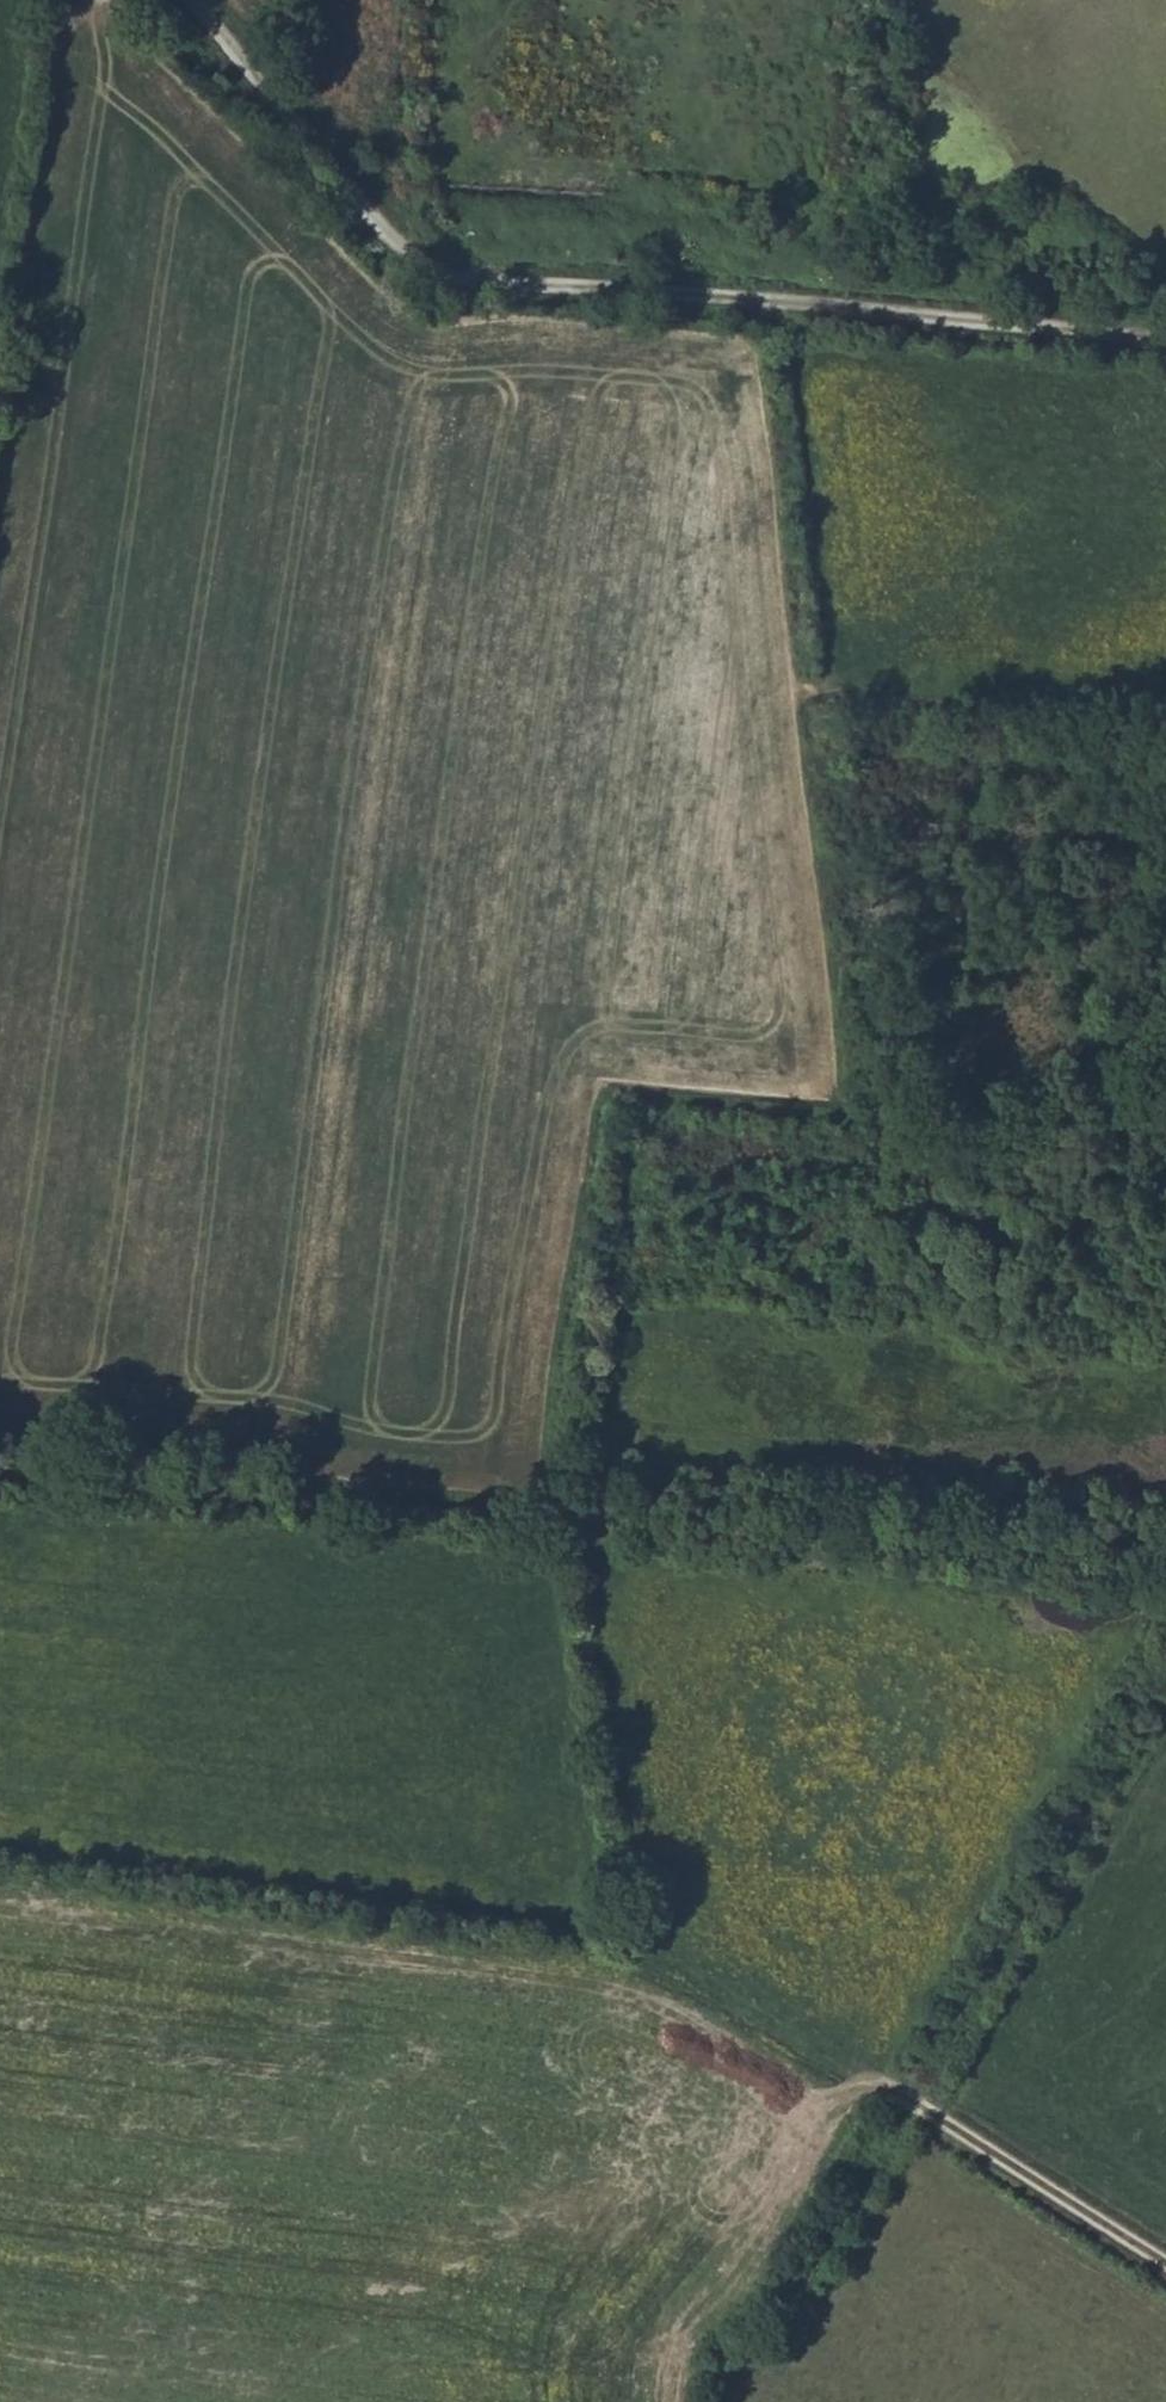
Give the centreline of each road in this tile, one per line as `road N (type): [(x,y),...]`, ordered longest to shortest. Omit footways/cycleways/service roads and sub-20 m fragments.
road 1 (track): [(1165,338),(466,278),(429,266),(192,0)]
road 2 (track): [(1165,2267),(925,2114)]

